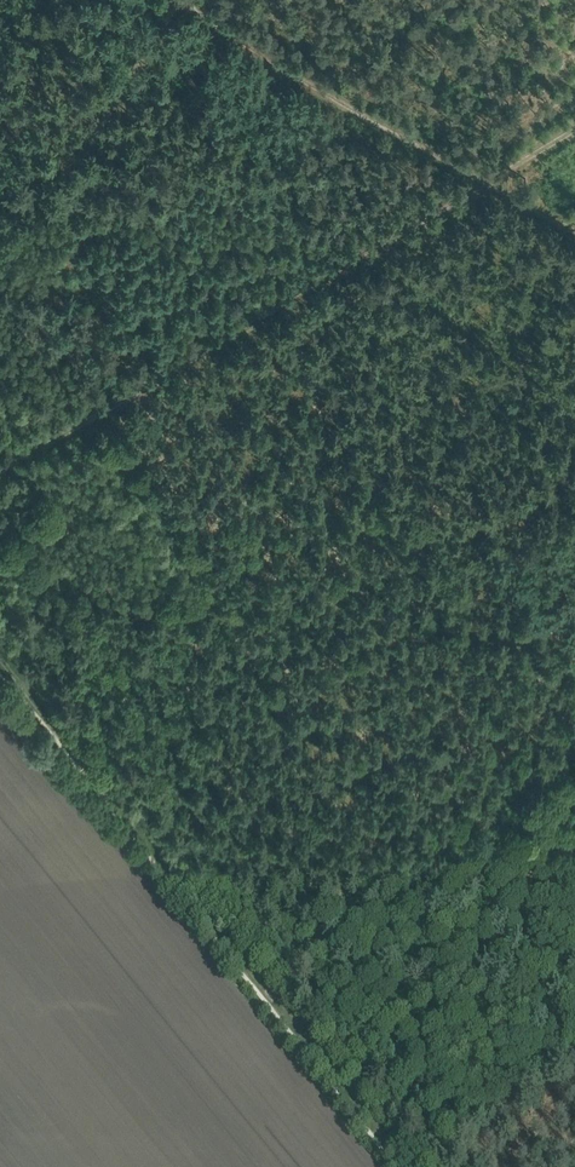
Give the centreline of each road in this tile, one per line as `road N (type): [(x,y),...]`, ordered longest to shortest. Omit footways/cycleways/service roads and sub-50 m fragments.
road 1 (track): [(0,662),(410,1166)]
road 2 (track): [(0,476),(487,174)]
road 3 (track): [(487,174),(245,37),(208,0)]

